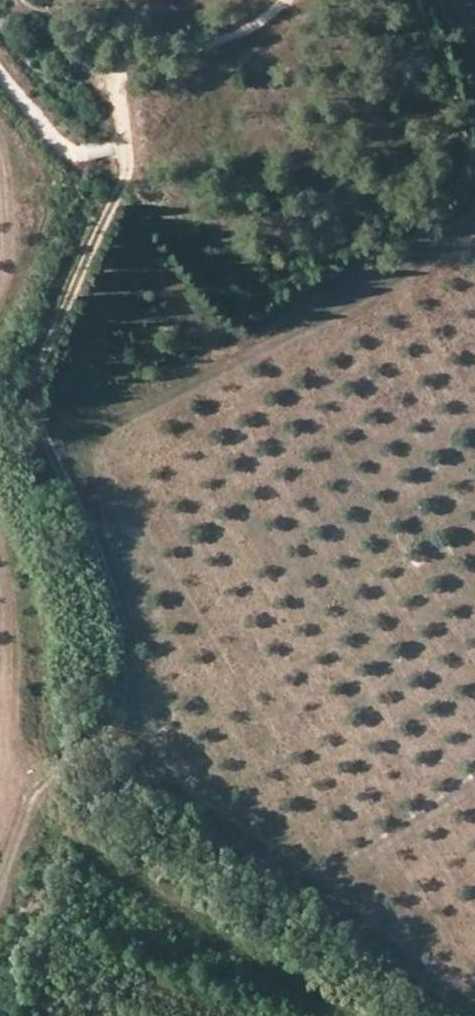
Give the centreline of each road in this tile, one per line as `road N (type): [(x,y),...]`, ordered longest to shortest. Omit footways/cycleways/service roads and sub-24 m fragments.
road 1 (track): [(124,139),(121,192),(37,368)]

